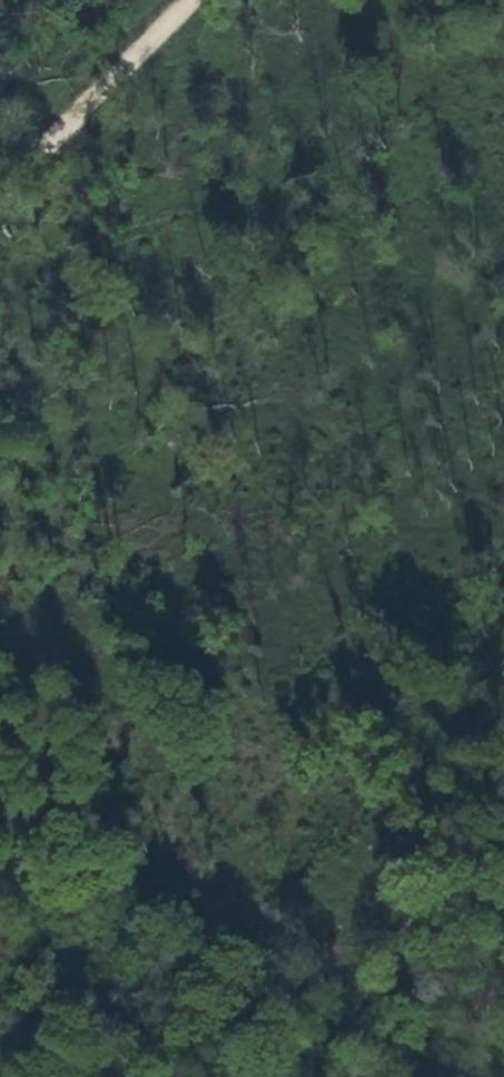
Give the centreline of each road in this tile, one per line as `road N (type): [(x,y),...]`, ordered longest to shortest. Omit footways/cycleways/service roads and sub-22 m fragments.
road 1 (track): [(0,191),(191,0)]

